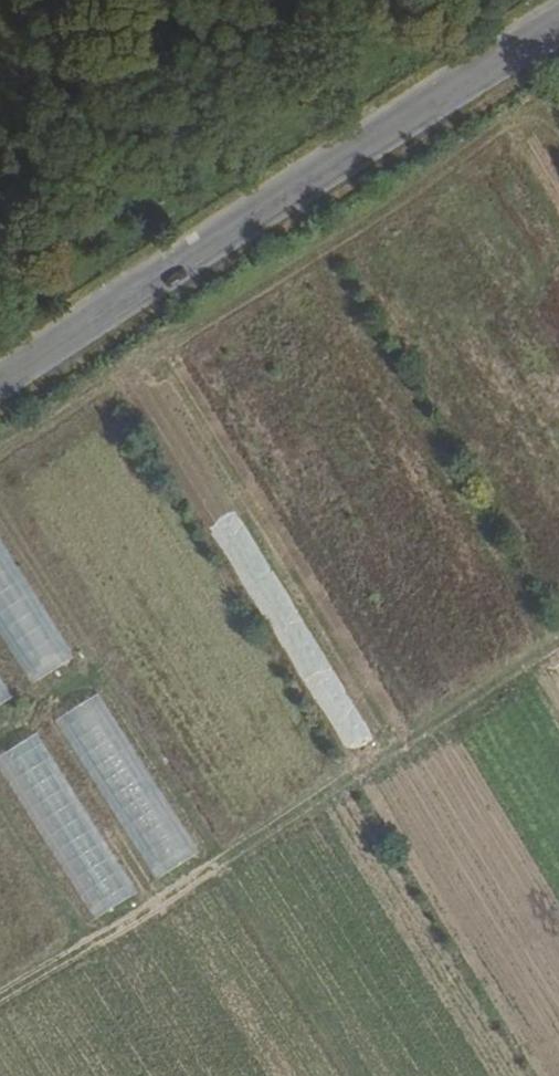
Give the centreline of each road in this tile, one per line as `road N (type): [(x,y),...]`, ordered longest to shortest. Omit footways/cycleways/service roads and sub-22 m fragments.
road 1 (tertiary): [(558,28),(0,383)]

